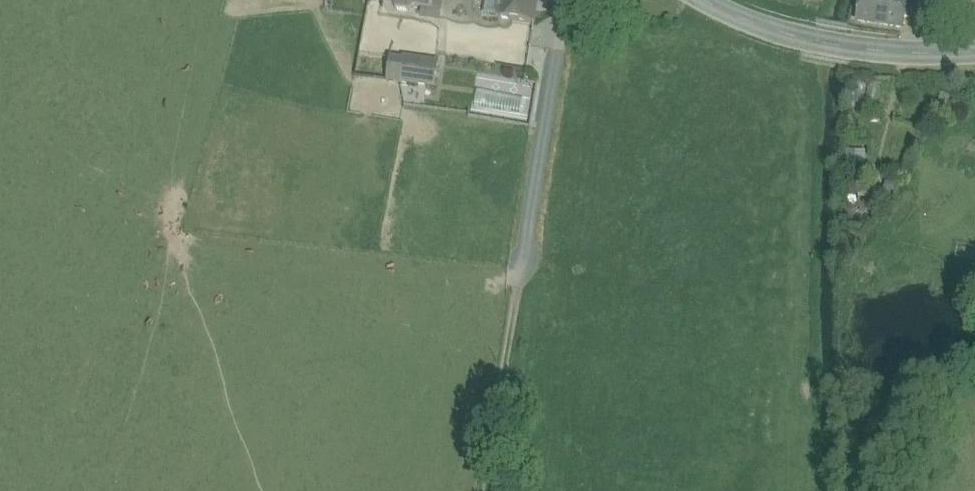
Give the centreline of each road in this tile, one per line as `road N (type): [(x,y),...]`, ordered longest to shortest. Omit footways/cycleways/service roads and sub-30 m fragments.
road 1 (track): [(565,0),(522,276)]
road 2 (secondary): [(974,55),(858,47),(761,26),(711,0)]
road 3 (track): [(492,490),(522,276)]

